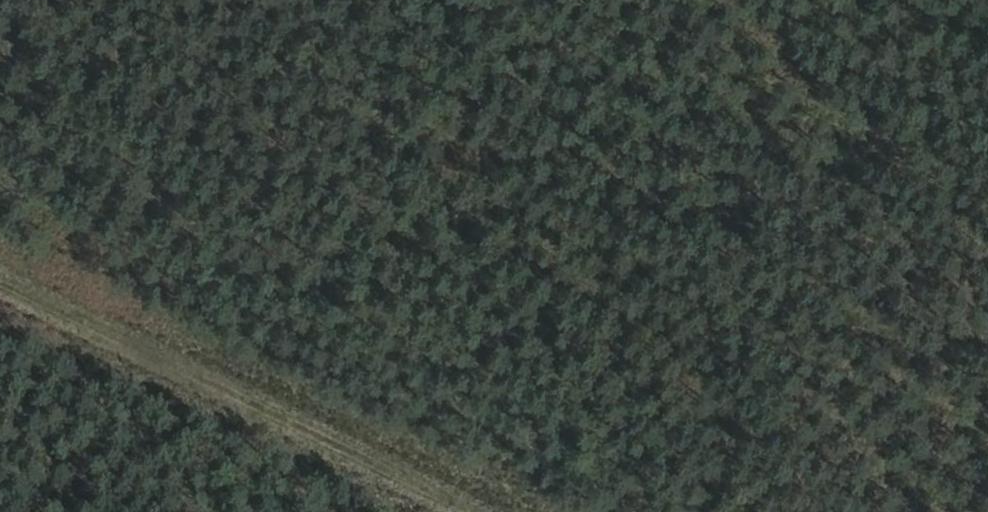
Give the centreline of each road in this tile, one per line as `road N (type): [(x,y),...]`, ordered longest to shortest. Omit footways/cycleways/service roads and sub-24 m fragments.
road 1 (track): [(433,511),(0,294)]

